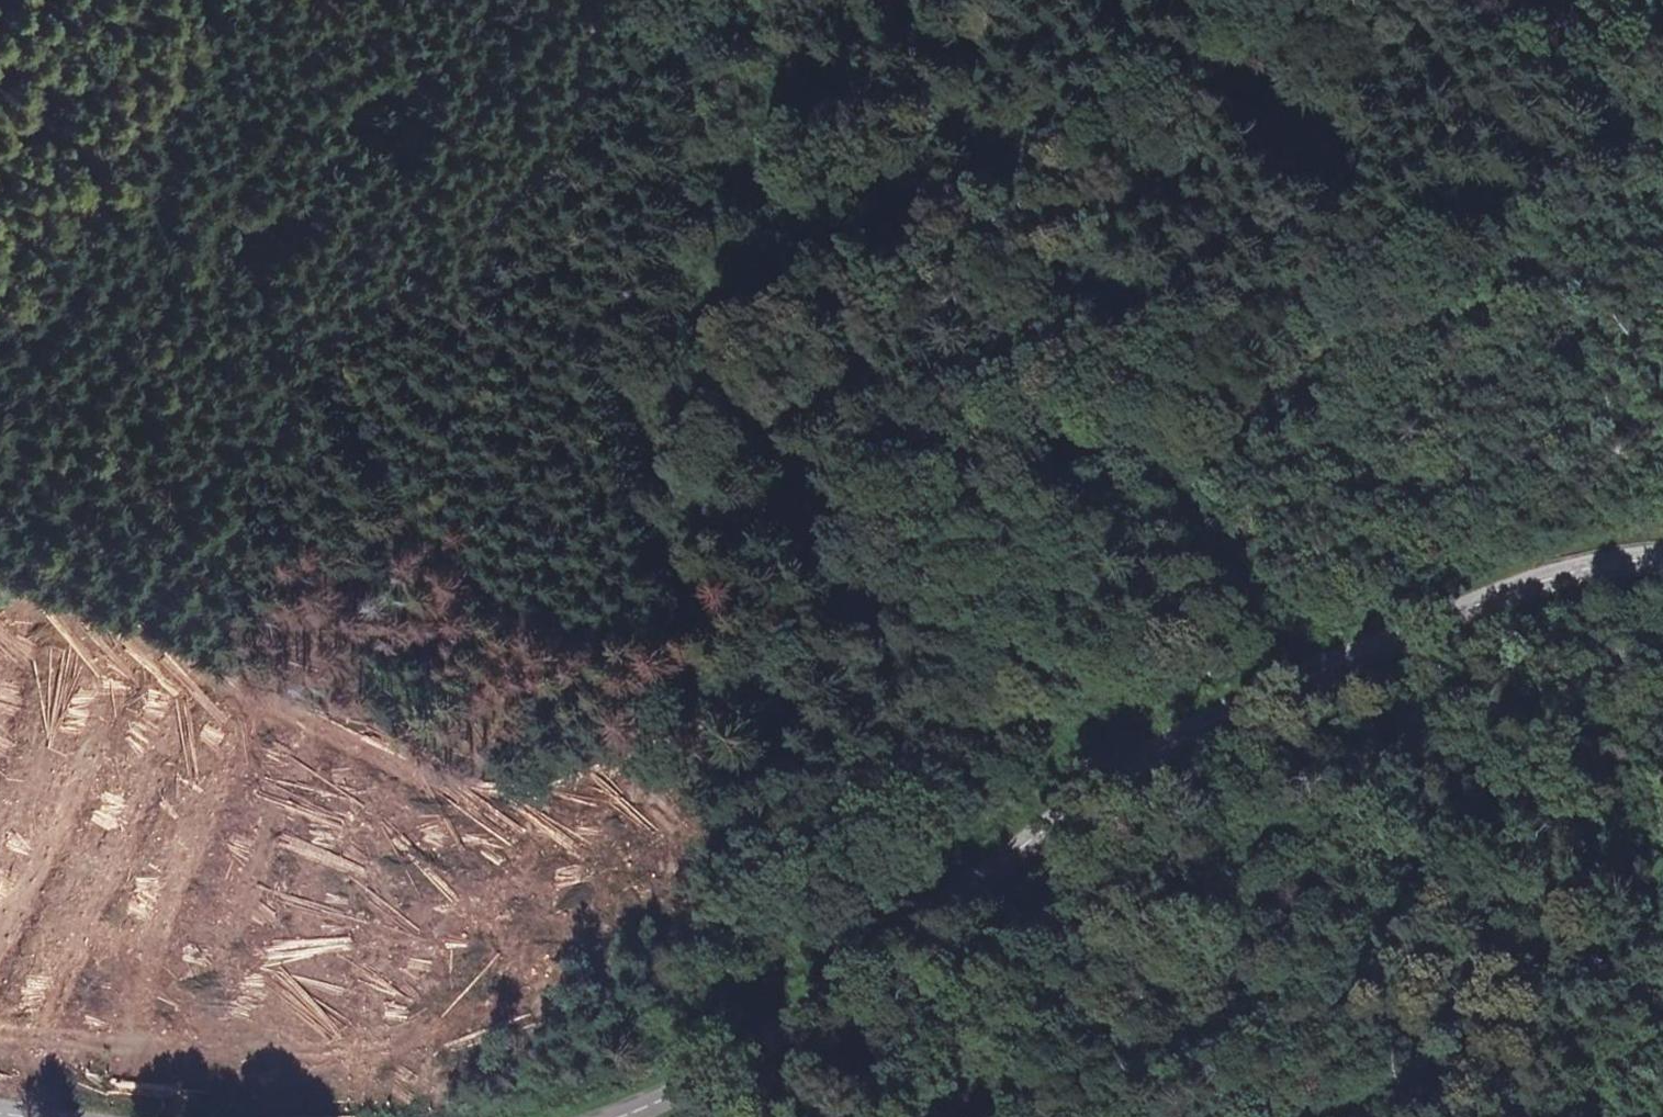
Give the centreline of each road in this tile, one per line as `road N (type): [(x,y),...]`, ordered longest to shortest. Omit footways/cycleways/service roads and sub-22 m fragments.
road 1 (track): [(0,585),(393,761),(538,797),(569,797),(663,759),(754,696),(857,597),(957,521),(1142,453),(1600,191),(1662,146)]
road 2 (secondary): [(666,1116),(689,1110),(1142,760),(1307,671),(1466,608),(1619,562),(1662,561)]

